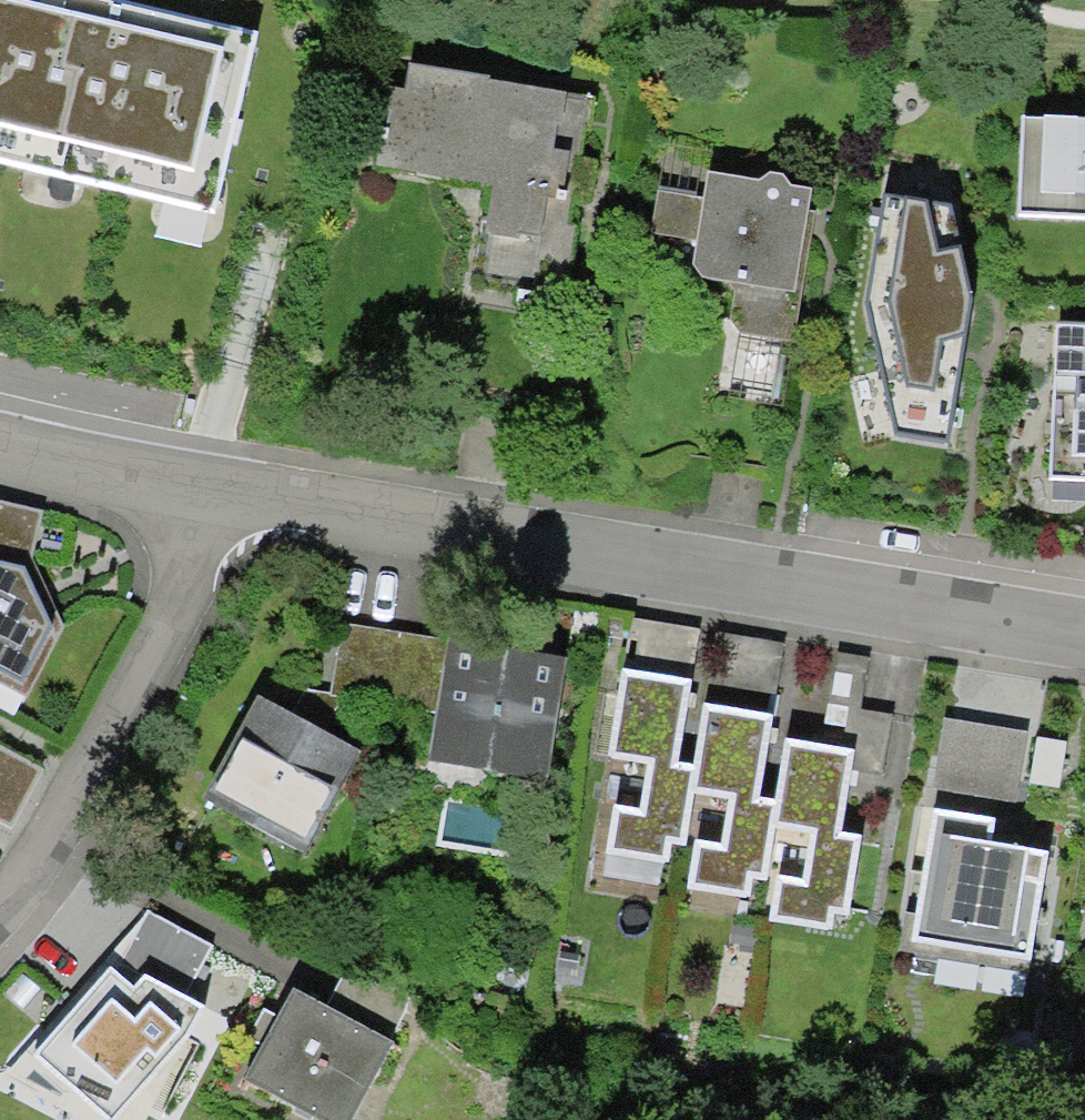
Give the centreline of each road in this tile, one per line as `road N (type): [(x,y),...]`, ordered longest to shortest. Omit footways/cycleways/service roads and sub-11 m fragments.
road 1 (residential): [(209,493),(1084,634)]
road 2 (residential): [(0,912),(64,832),(209,493)]
road 3 (residential): [(0,460),(209,493)]

